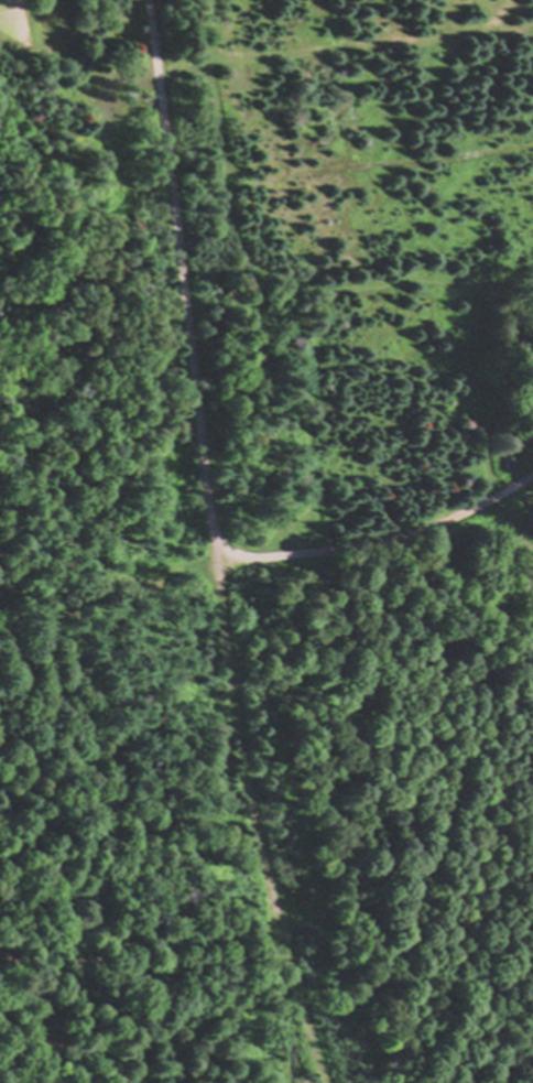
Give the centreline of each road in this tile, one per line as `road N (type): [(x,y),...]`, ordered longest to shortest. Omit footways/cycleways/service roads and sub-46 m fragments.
road 1 (track): [(204,537),(214,691),(260,923),(314,1082)]
road 2 (track): [(145,0),(170,167),(188,468),(204,537)]
road 3 (track): [(204,537),(230,559),(389,538),(532,476)]

